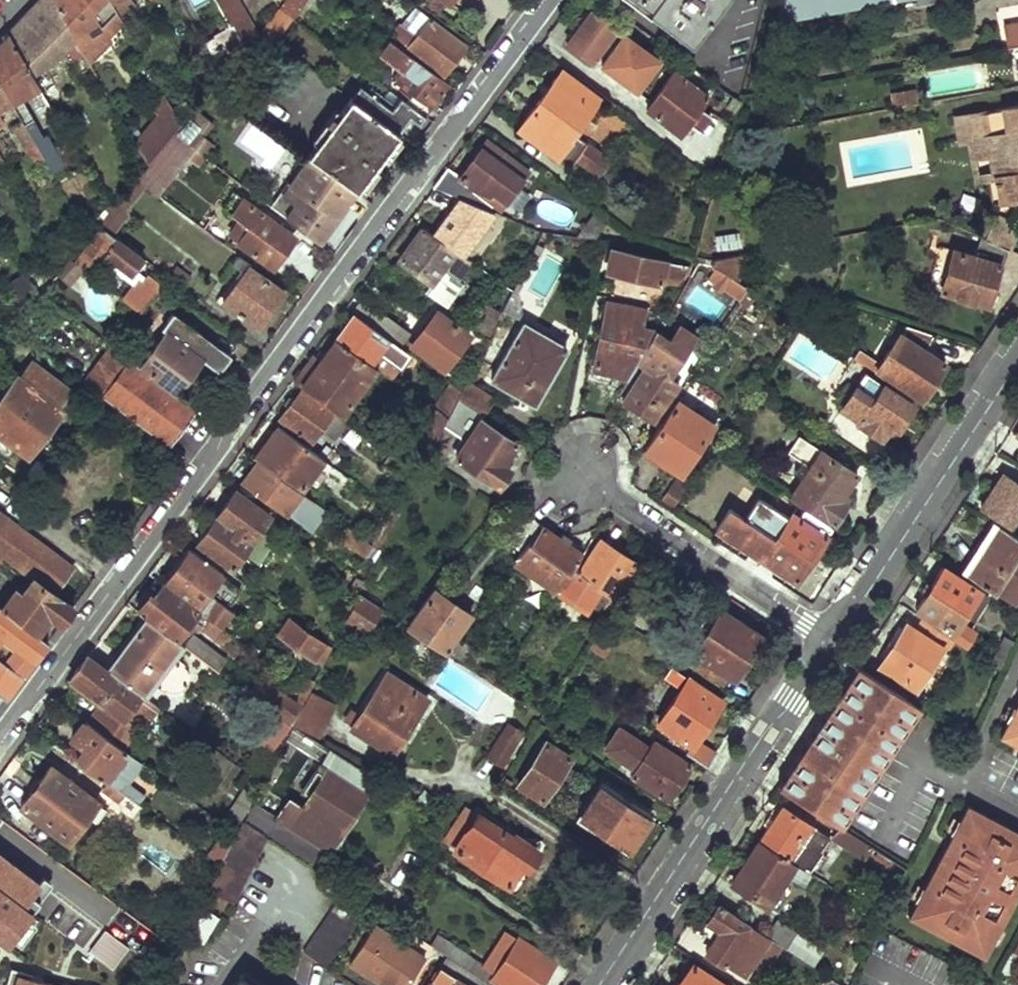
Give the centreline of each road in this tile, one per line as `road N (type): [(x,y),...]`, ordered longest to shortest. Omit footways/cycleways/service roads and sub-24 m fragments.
road 1 (residential): [(0,731),(213,460),(228,423),(553,0)]
road 2 (residential): [(610,984),(1017,369)]

